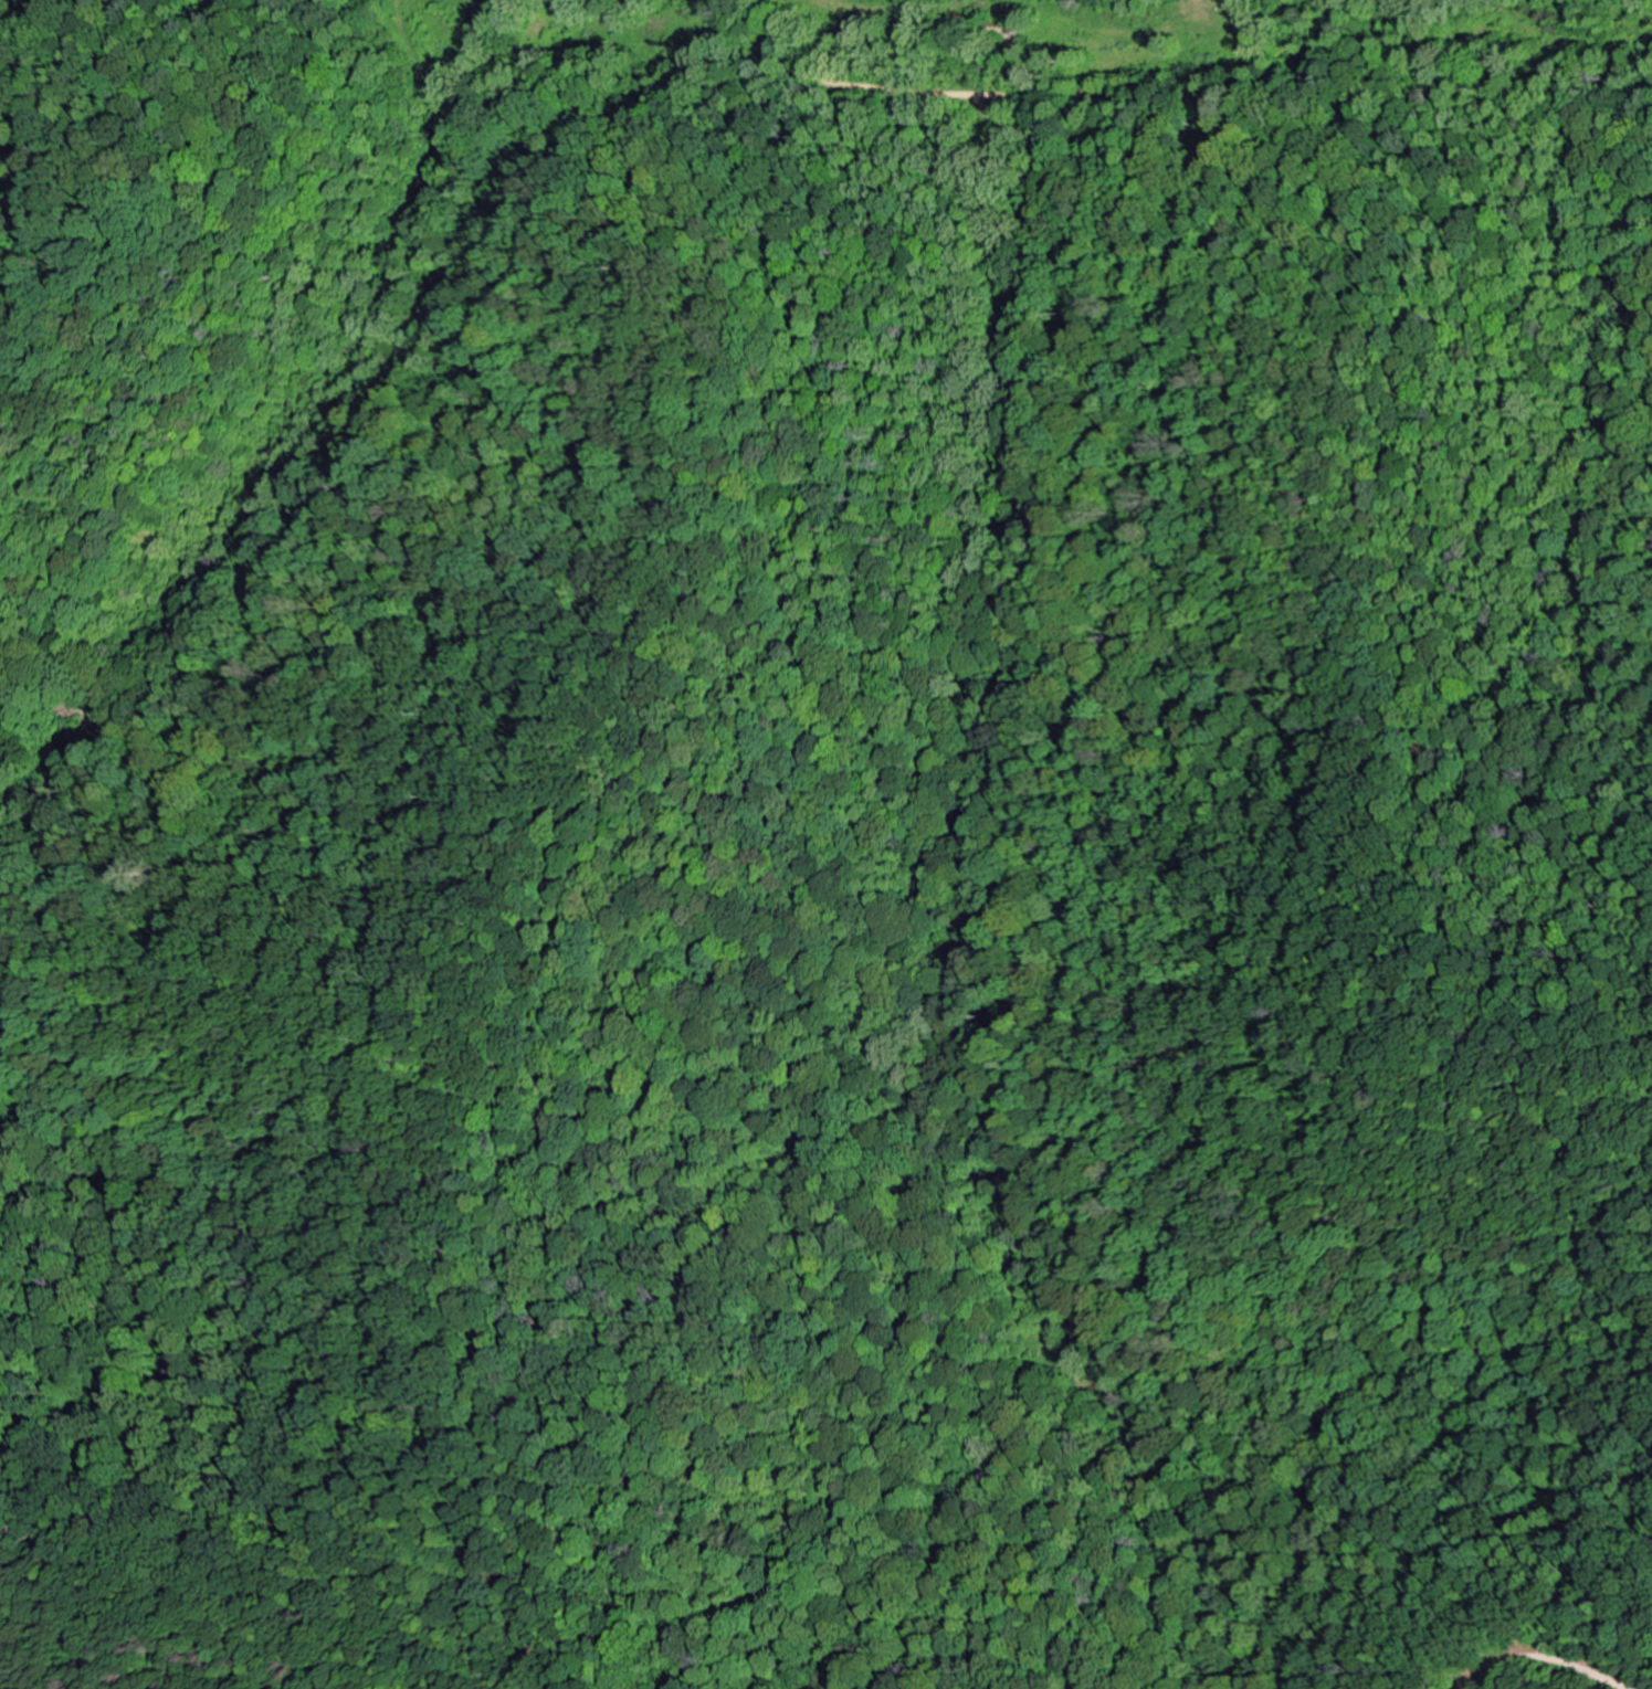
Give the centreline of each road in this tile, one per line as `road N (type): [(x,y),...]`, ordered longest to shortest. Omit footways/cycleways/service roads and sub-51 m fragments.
road 1 (residential): [(1455,1688),(1487,1665),(1532,1656),(1627,1688)]

